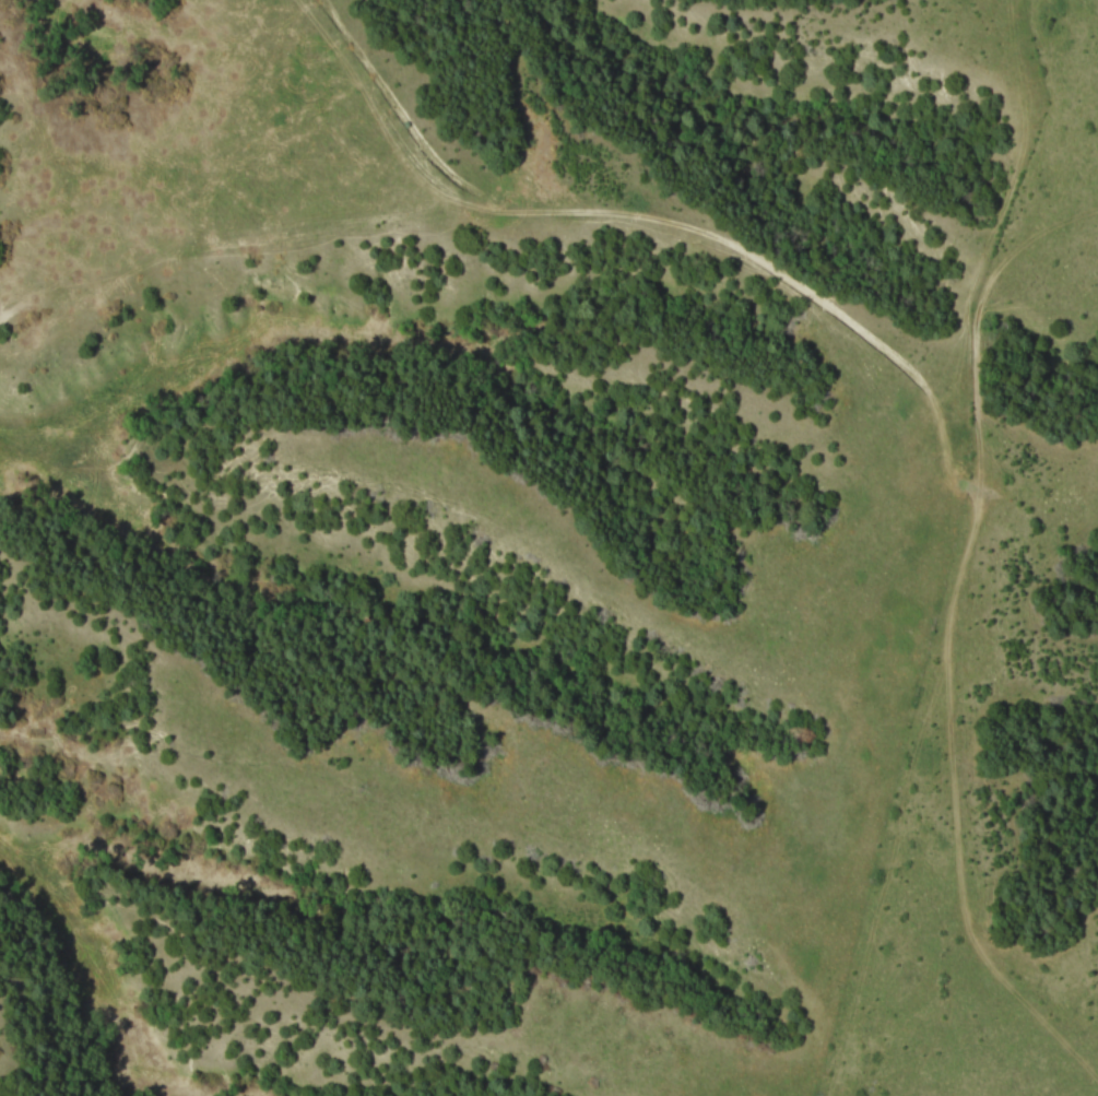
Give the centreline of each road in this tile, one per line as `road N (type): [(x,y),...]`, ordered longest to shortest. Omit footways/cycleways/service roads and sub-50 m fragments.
road 1 (track): [(1097,1081),(980,948),(955,870),(949,637),(953,585),(977,504),(976,284),(1030,98),(1030,57),(1014,0)]

